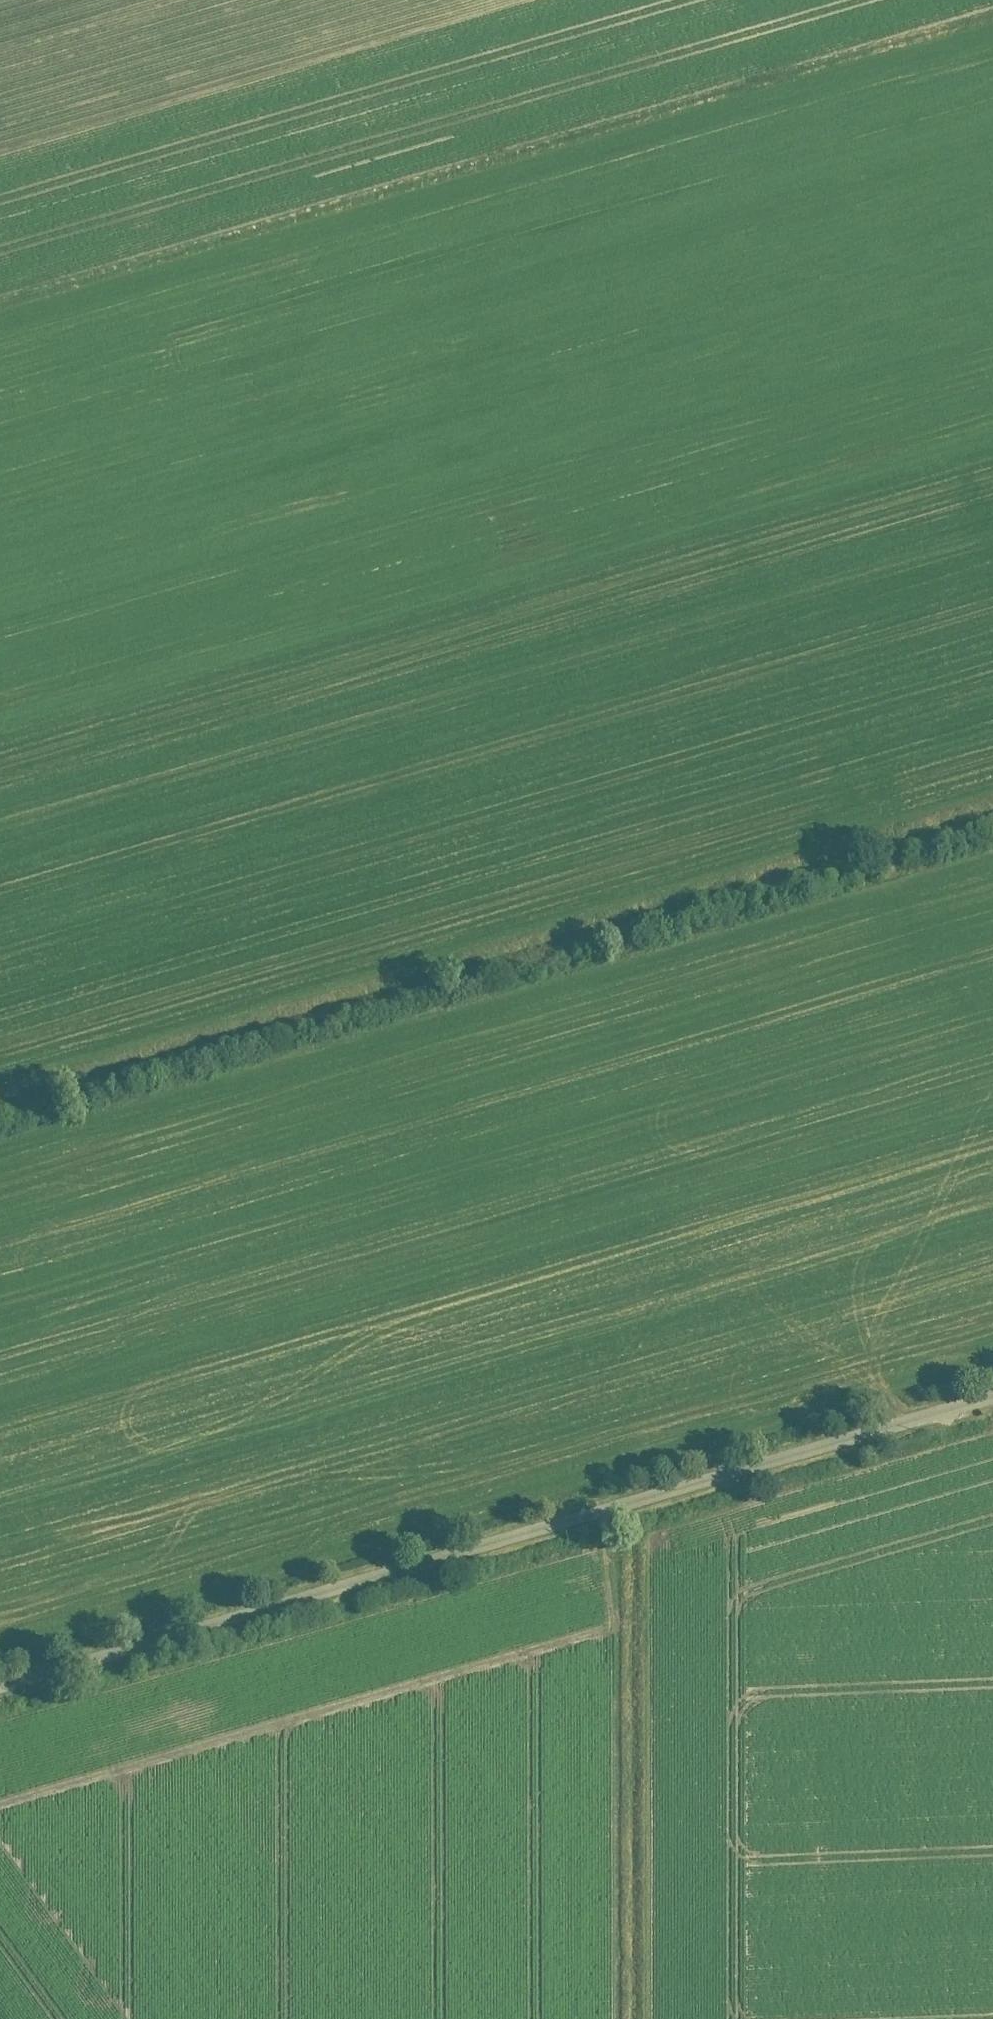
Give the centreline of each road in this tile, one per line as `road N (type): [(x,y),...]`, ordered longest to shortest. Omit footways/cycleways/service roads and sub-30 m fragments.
road 1 (unclassified): [(992,1396),(0,1693)]

